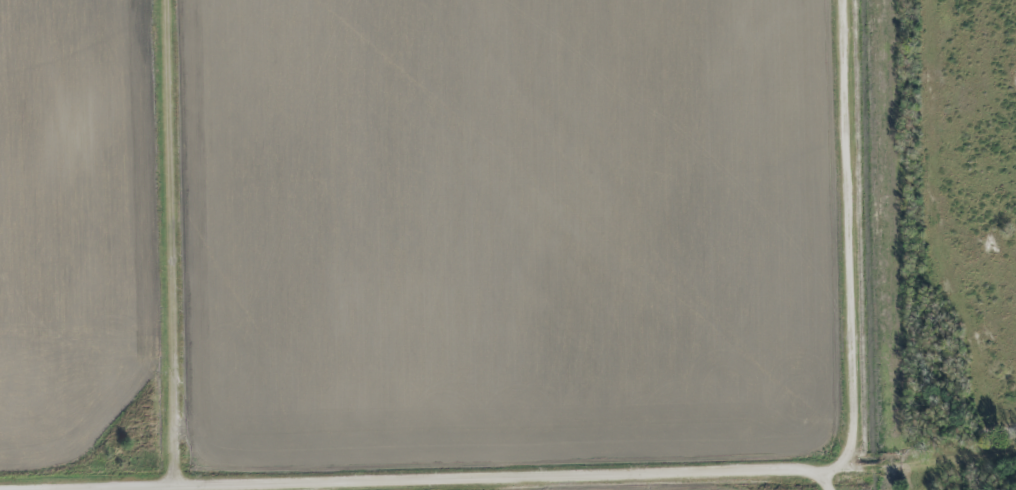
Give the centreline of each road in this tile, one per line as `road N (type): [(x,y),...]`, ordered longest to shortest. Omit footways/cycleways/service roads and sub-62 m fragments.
road 1 (residential): [(0,489),(835,469)]
road 2 (track): [(192,485),(181,0)]
road 3 (track): [(835,469),(854,454),(858,427),(847,0)]
road 4 (track): [(1015,449),(898,474),(835,469)]

